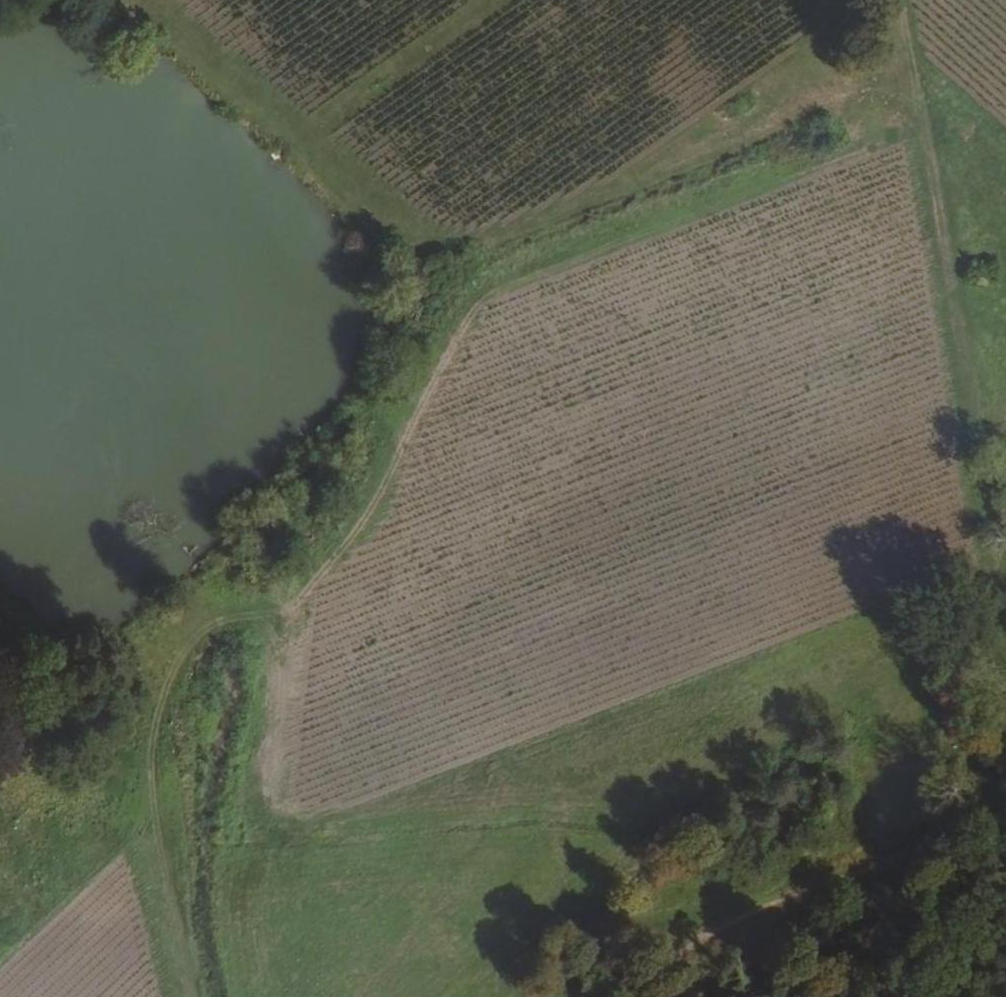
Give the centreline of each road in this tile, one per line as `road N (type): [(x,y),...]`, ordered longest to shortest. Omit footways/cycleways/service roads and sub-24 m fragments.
road 1 (track): [(1005,719),(928,153),(890,0)]

